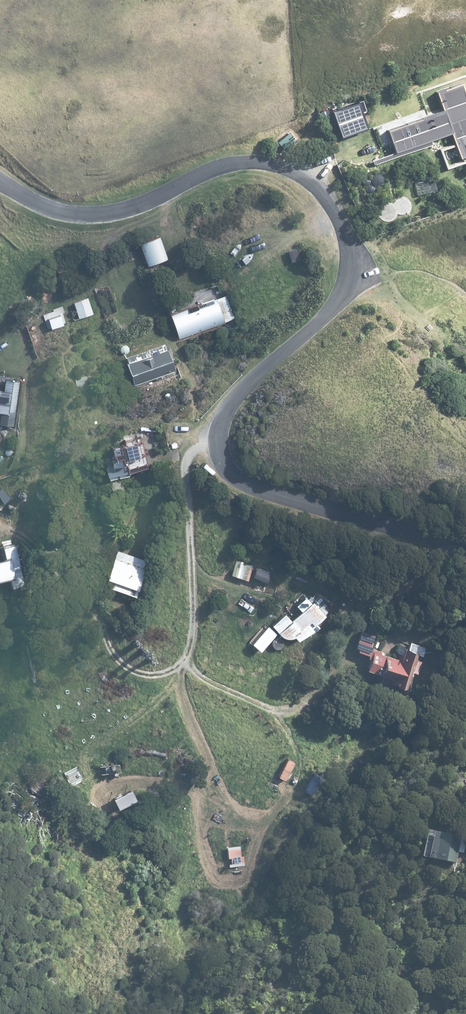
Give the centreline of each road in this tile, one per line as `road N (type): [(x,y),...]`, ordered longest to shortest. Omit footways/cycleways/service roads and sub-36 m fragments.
road 1 (unclassified): [(0,181),(48,211),(95,221),(145,207),(229,167),(283,169),(321,192),(349,236),(352,282),(335,316),(228,413),(218,435),(224,461),(277,497),(465,548)]

